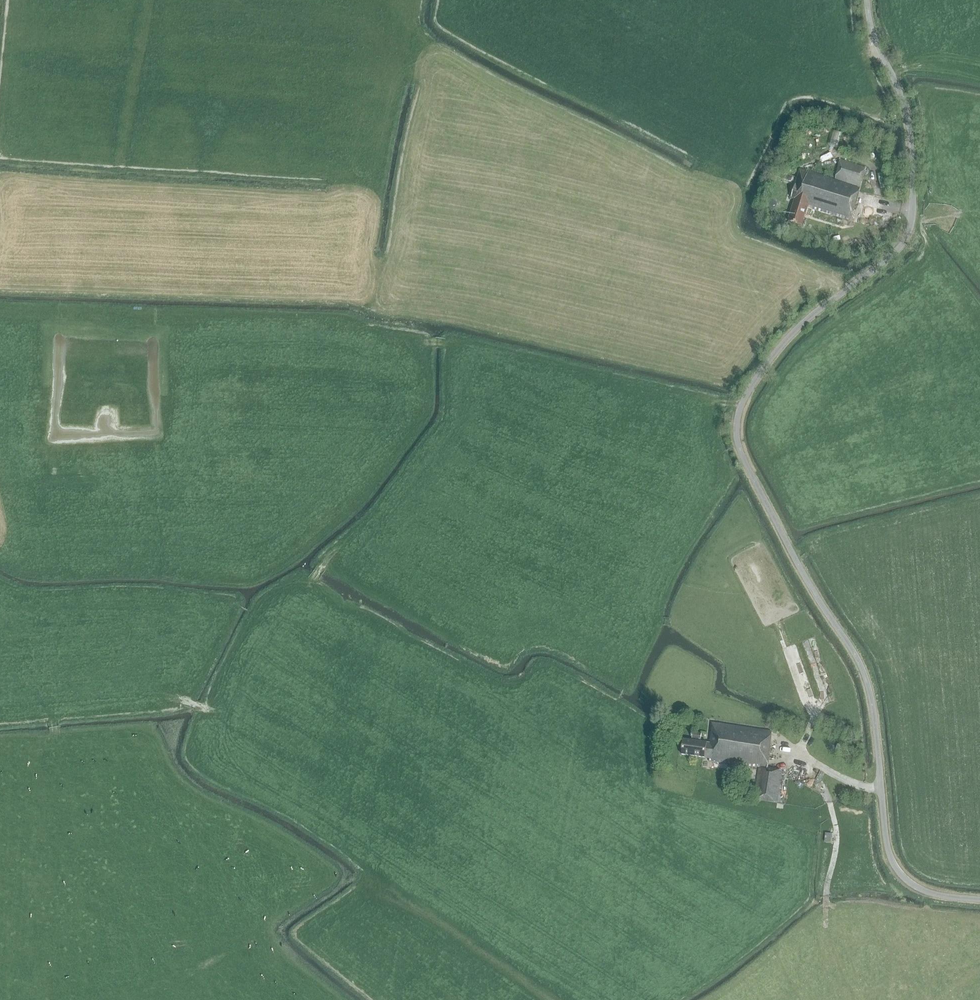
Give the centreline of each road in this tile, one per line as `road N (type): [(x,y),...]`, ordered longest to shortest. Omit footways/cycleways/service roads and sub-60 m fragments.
road 1 (unclassified): [(979,901),(920,891),(892,861),(863,670),(803,576),(739,445),(742,403),(795,333),(908,236),(903,108),(866,0)]

